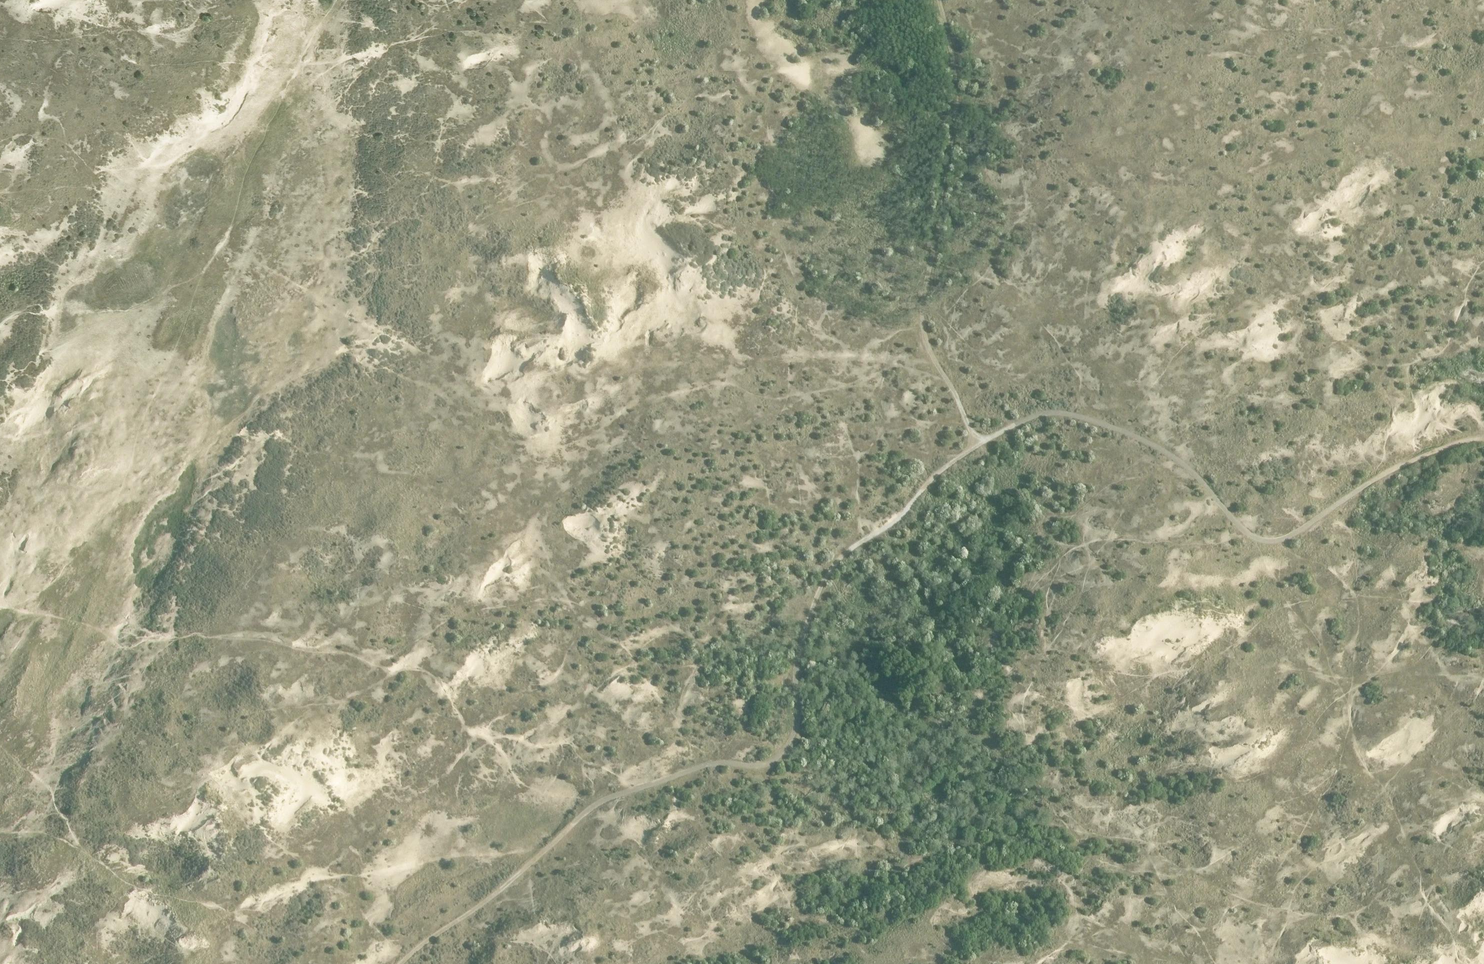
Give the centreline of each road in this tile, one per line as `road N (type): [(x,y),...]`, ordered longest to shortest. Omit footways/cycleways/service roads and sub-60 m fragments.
road 1 (track): [(403,963),(482,910),(589,807),(700,769),(756,767),(785,754),(801,717),(797,681),(809,617),(836,562),(978,446)]
road 2 (track): [(1015,425),(1049,411),(1128,433),(1192,471),(1248,534),(1267,541),(1290,535),(1412,459),(1483,438)]

